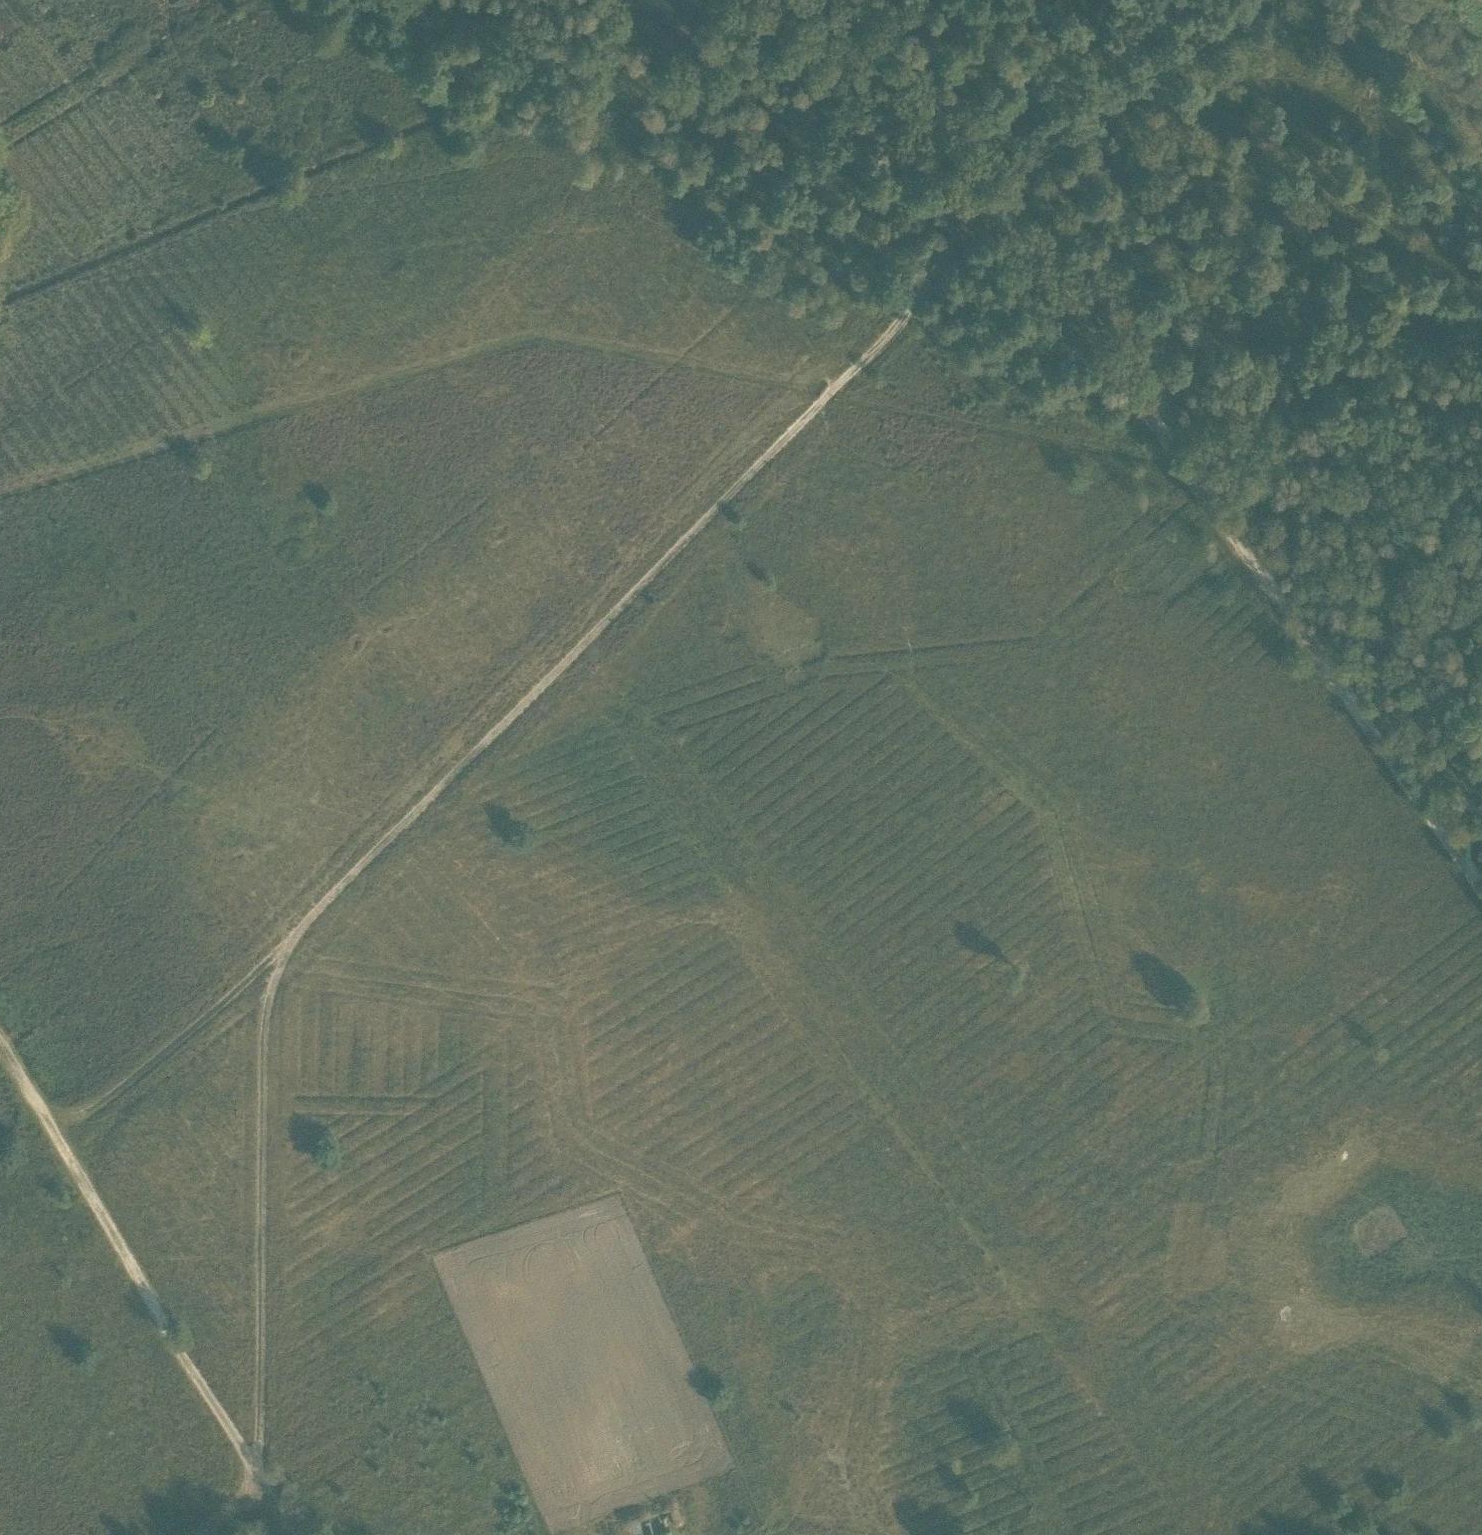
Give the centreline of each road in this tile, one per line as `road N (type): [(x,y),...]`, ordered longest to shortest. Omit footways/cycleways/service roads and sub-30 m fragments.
road 1 (track): [(57,1138),(279,960),(757,461),(910,322),(990,193)]
road 2 (track): [(1481,891),(990,193)]
road 3 (track): [(291,1534),(0,1045)]
road 4 (track): [(257,1471),(257,1115),(264,1012),(279,960)]
road 5 (track): [(990,193),(1255,0)]
road 6 (track): [(990,193),(860,0)]

